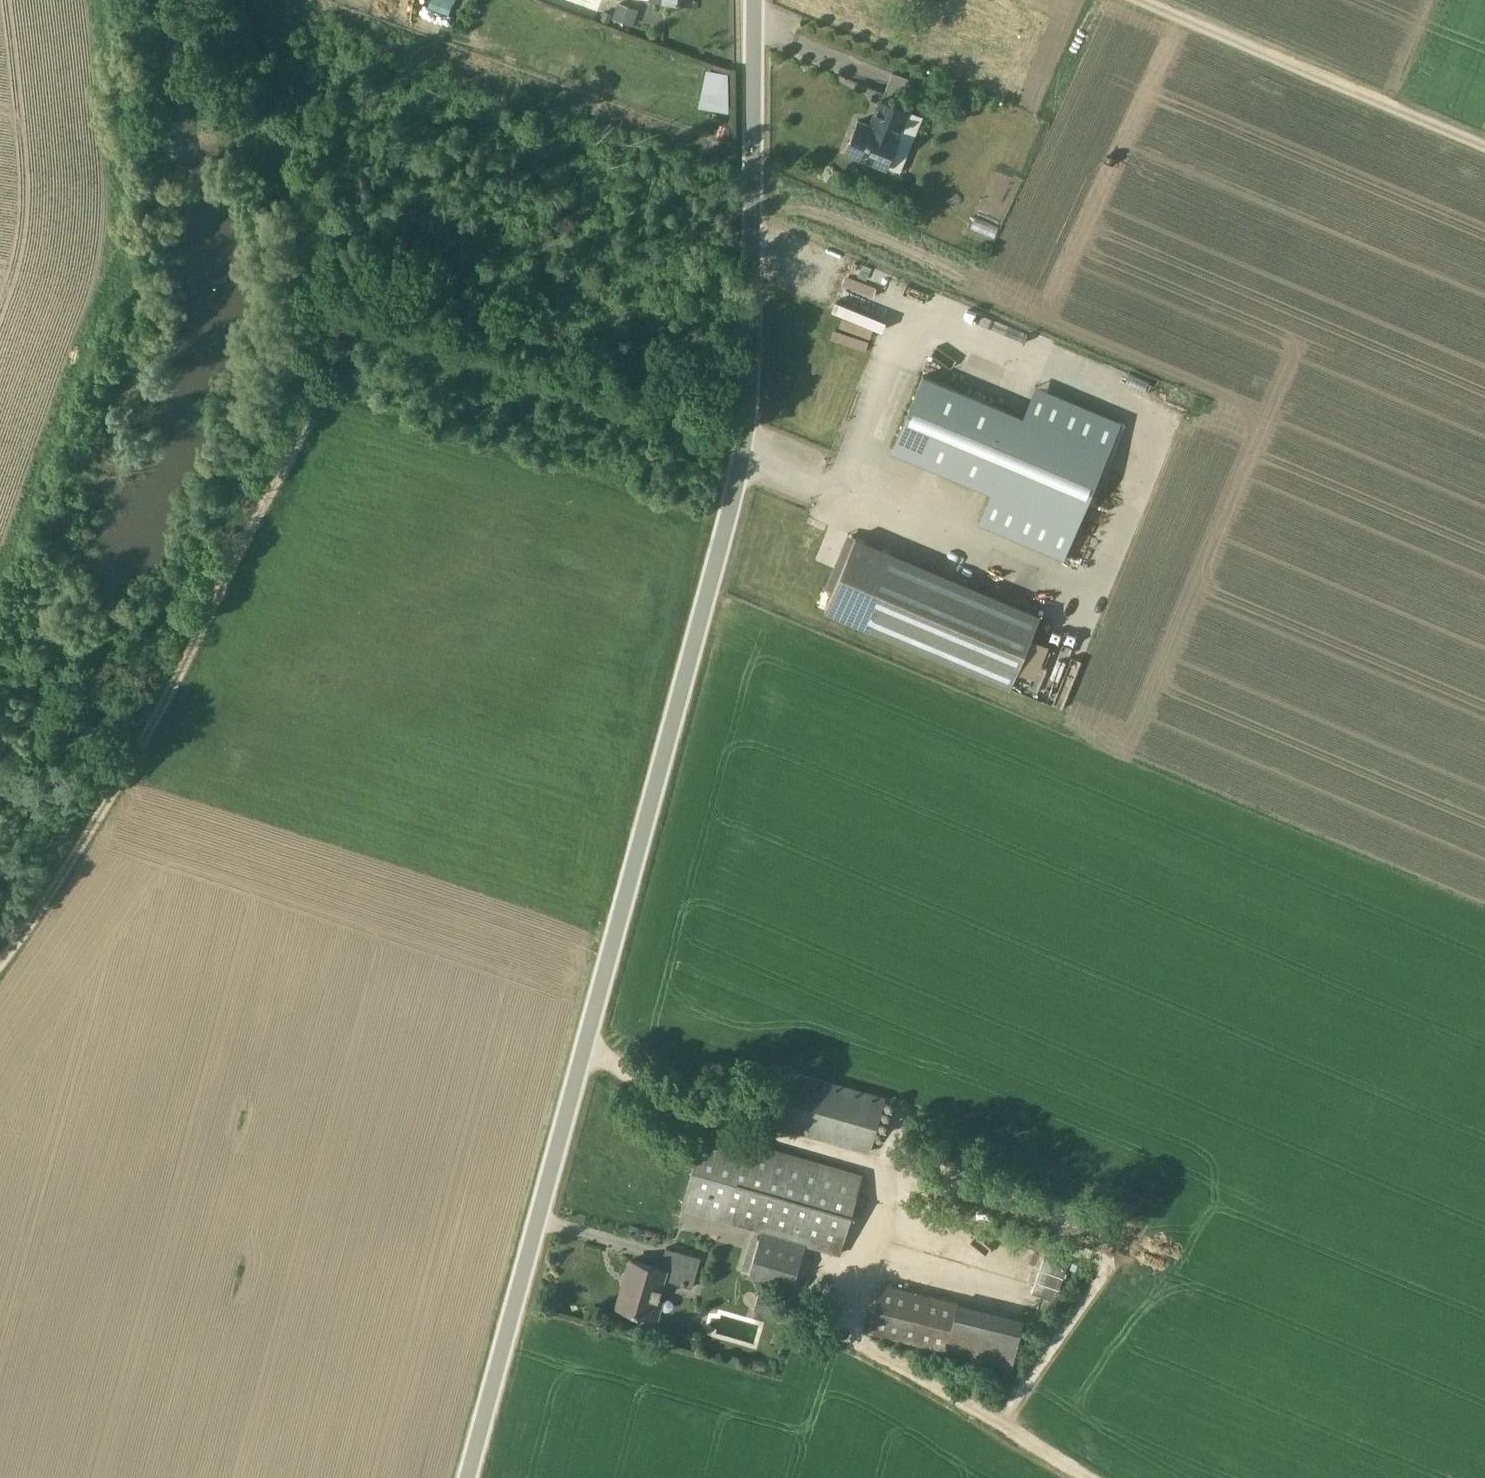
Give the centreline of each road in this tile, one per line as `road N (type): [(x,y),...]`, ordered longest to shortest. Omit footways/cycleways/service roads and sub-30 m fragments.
road 1 (tertiary): [(467,1477),(735,501),(751,384),(756,0)]
road 2 (track): [(240,0),(316,268),(315,349),(285,444),(222,572),(64,869),(0,955)]
road 3 (track): [(1052,1477),(900,1392),(798,1349),(785,1404),(508,1327)]
road 4 (track): [(1132,0),(1484,150)]

